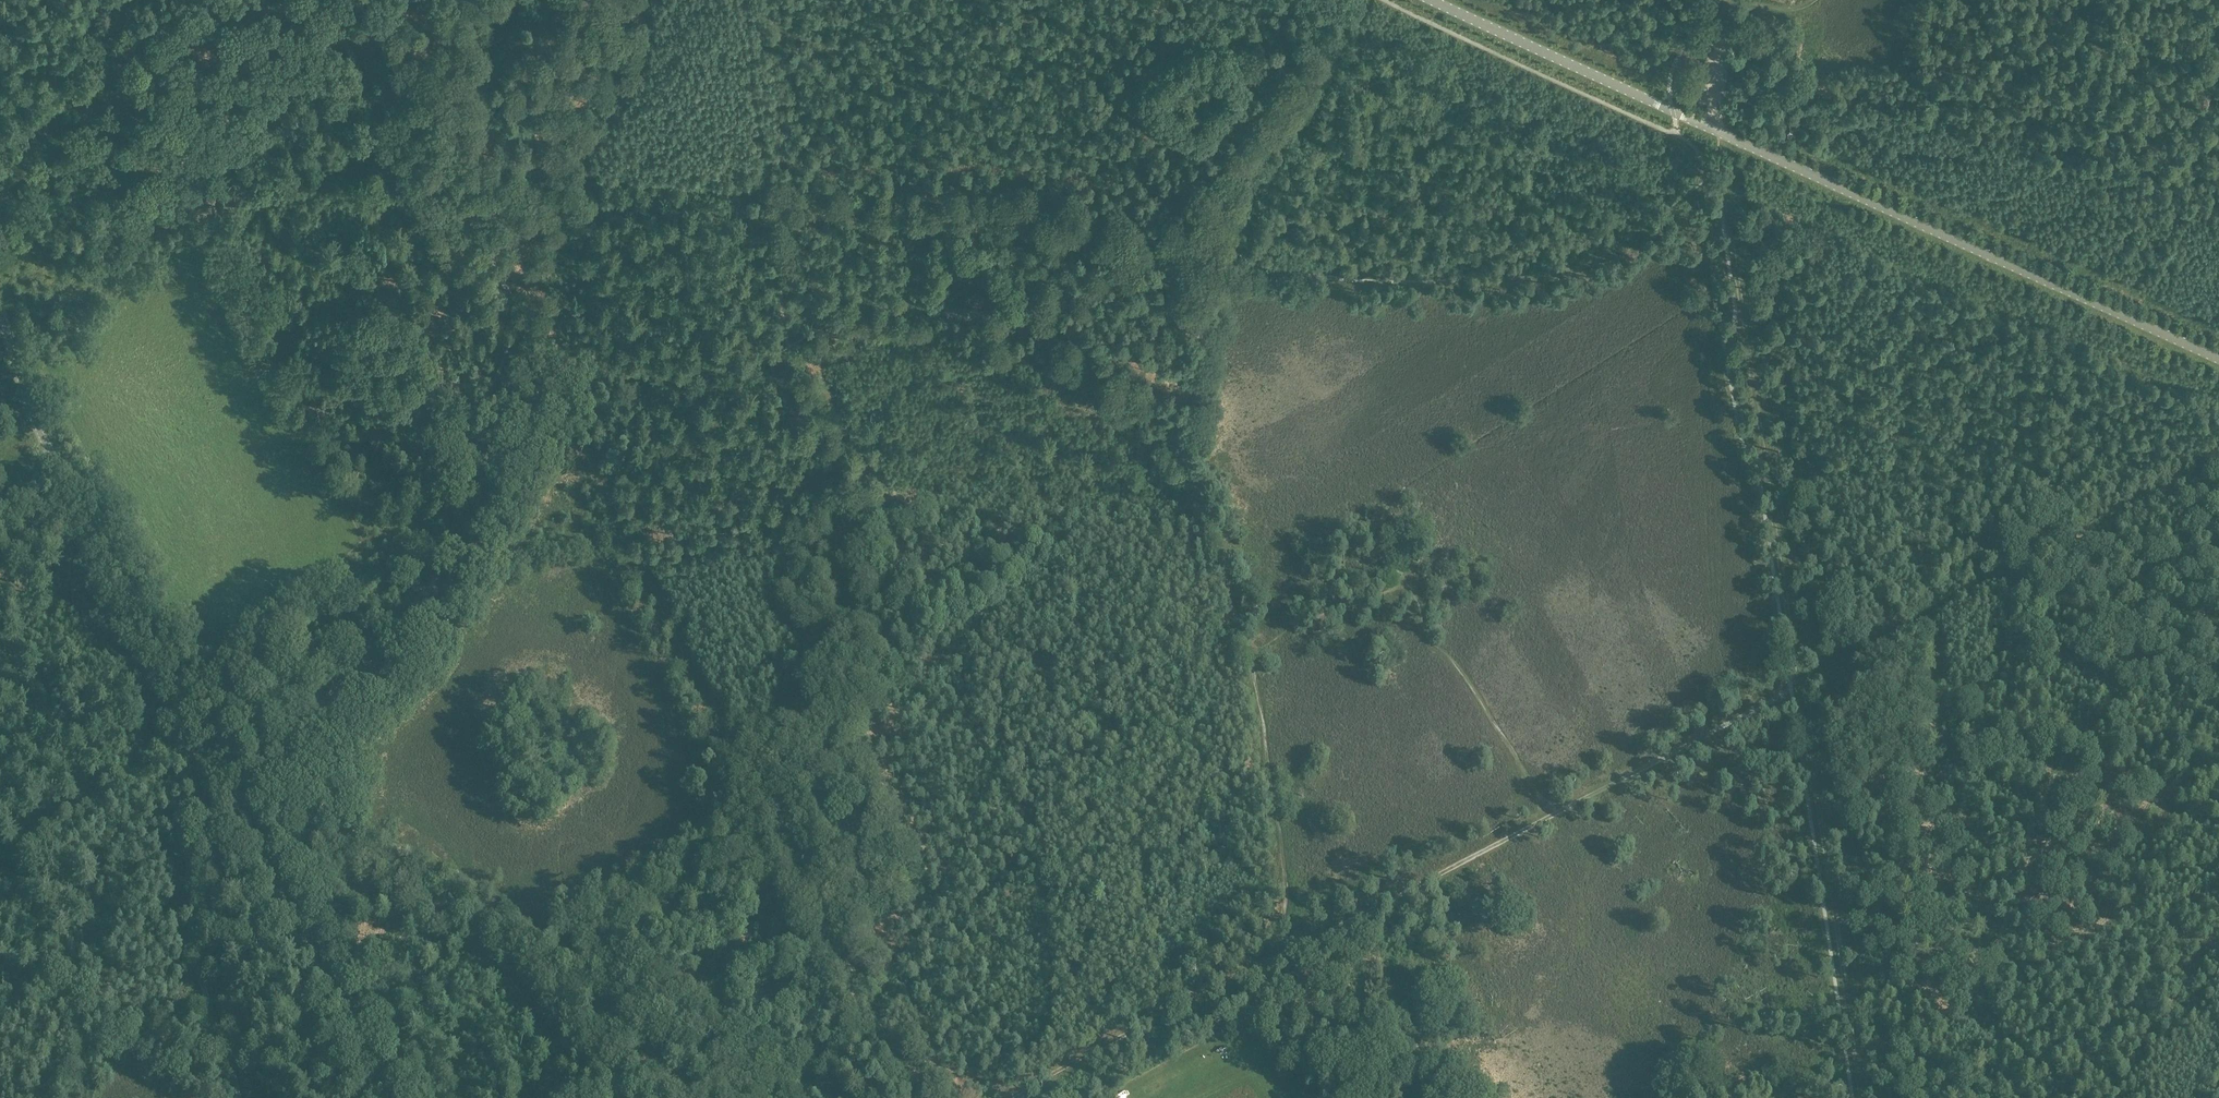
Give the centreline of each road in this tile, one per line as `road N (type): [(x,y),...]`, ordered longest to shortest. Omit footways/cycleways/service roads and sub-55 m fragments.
road 1 (track): [(911,1097),(366,0)]
road 2 (track): [(1709,175),(1614,248),(1549,273),(1362,283),(1162,237),(1032,317),(880,307),(772,359),(689,373)]
road 3 (track): [(845,1097),(640,995),(642,951),(660,909),(775,831),(880,607),(869,547),(790,352)]
road 4 (tertiary): [(372,1097),(44,444),(0,306)]
road 5 (tertiary): [(2218,360),(1437,0)]
road 6 (track): [(1162,237),(1012,204),(814,200),(435,146)]
road 7 (track): [(466,573),(410,656),(355,718),(285,791),(222,837),(133,835),(113,847),(86,892),(54,890),(0,865)]
road 8 (track): [(254,813),(266,781),(384,670),(416,612),(437,569),(464,429),(518,311)]
road 9 (track): [(2218,460),(1796,686)]
road 10 (track): [(1249,657),(1204,507),(1147,372),(1103,339),(1032,317)]
road 11 (track): [(640,995),(263,807)]
road 12 (track): [(689,373),(702,443),(686,501),(630,537),(466,573)]
road 13 (track): [(748,0),(790,352)]
road 14 (track): [(1276,957),(1542,816)]
road 15 (track): [(216,0),(0,203)]
road 16 (track): [(1015,1097),(1276,957)]
road 17 (track): [(1542,816),(1796,686)]
road 18 (track): [(222,837),(186,909),(188,949),(233,1097)]
road 19 (track): [(466,573),(565,404)]
road 20 (track): [(1171,425),(1176,371),(1208,251)]
road 21 (track): [(1328,1097),(1265,963)]
road 22 (track): [(689,373),(608,380),(565,404)]
road 23 (track): [(1816,0),(1804,15),(1770,4),(1698,4)]
road 24 (track): [(1723,2),(1710,128)]

